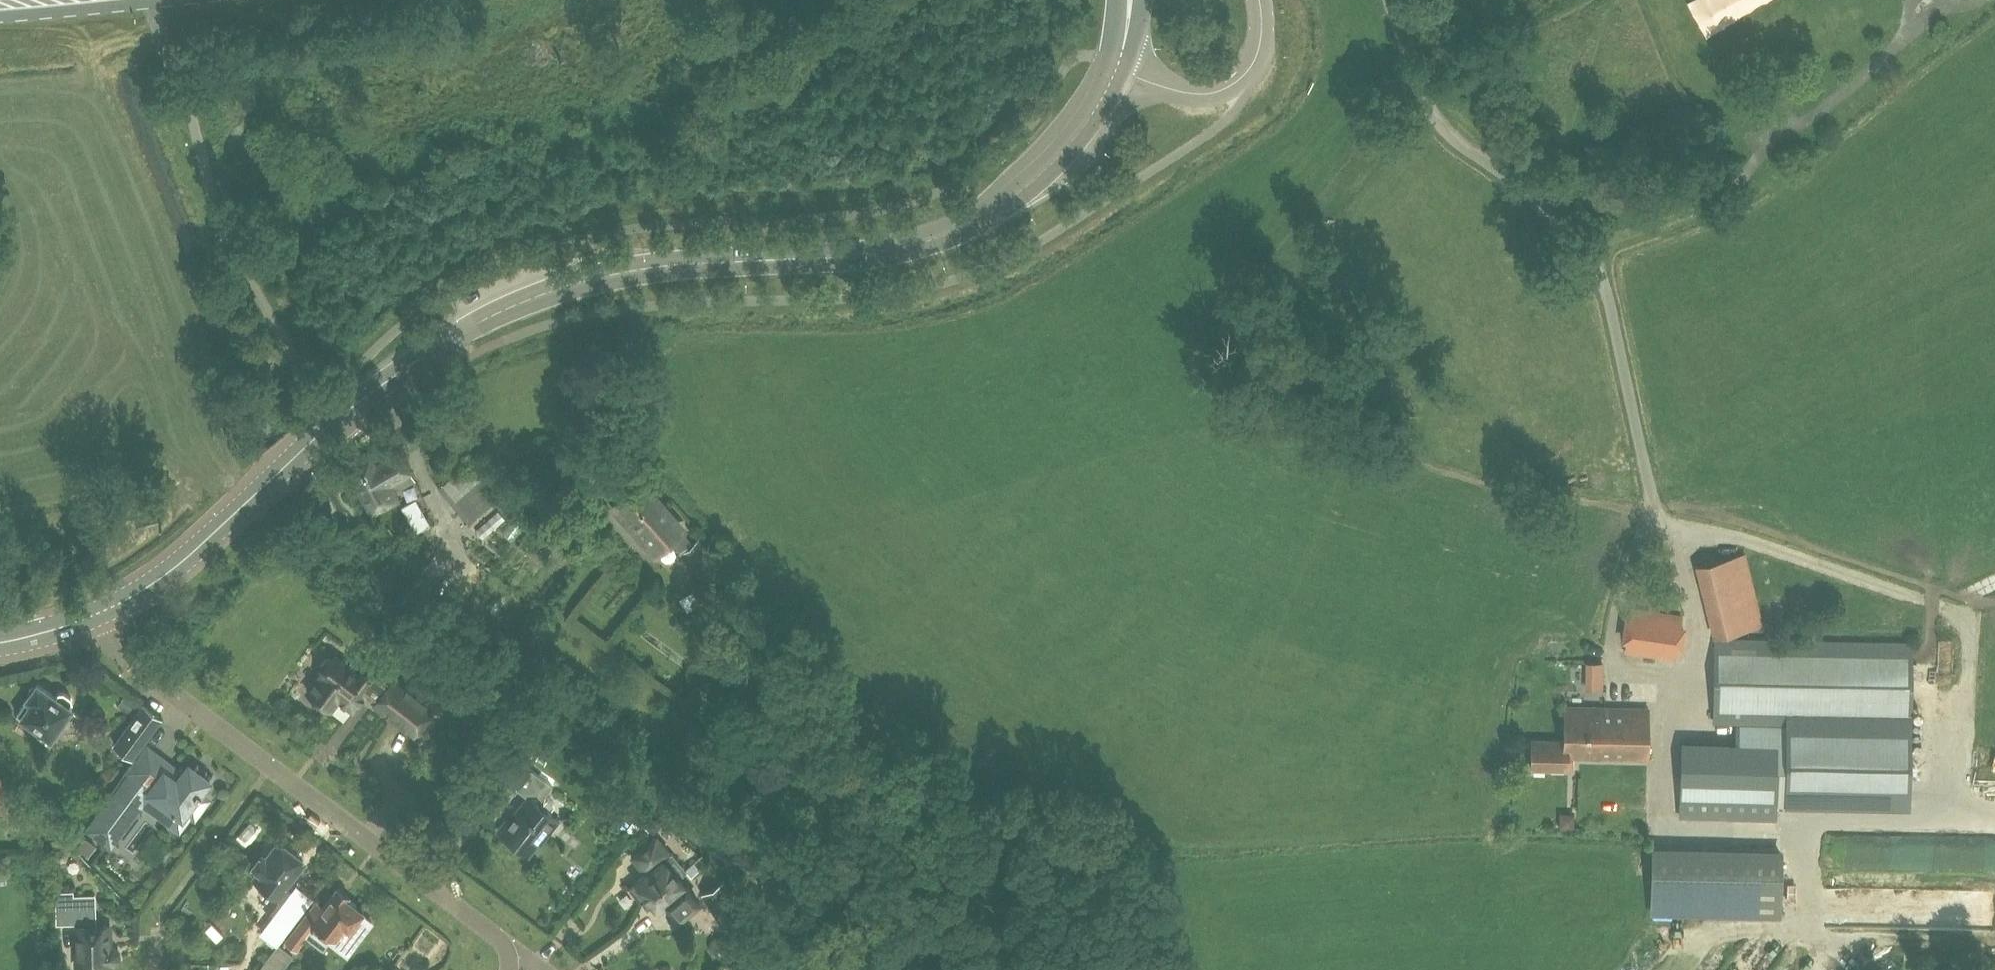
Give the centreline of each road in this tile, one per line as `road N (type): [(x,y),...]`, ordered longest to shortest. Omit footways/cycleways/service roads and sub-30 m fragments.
road 1 (tertiary): [(92,619),(165,578),(335,418),(489,316),(610,275),(855,256),(951,233),(1048,167),(1117,69)]
road 2 (residential): [(511,969),(510,944),(273,769)]
road 3 (residential): [(273,769),(133,665),(92,619)]
road 4 (residential): [(162,969),(165,915),(273,769)]
road 5 (unclassified): [(1117,69),(1193,94),(1227,90),(1256,56),(1259,0)]
road 6 (primary): [(0,15),(161,0)]

